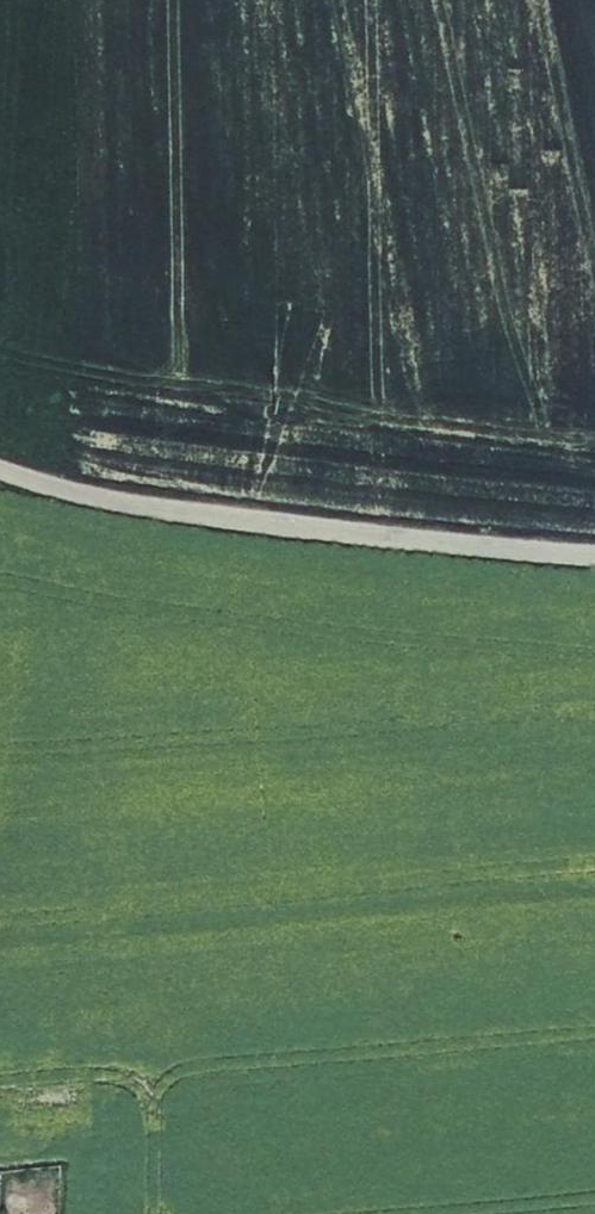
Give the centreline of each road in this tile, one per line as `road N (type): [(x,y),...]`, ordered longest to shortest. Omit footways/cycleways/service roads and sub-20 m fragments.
road 1 (track): [(594,555),(211,516),(0,471)]

